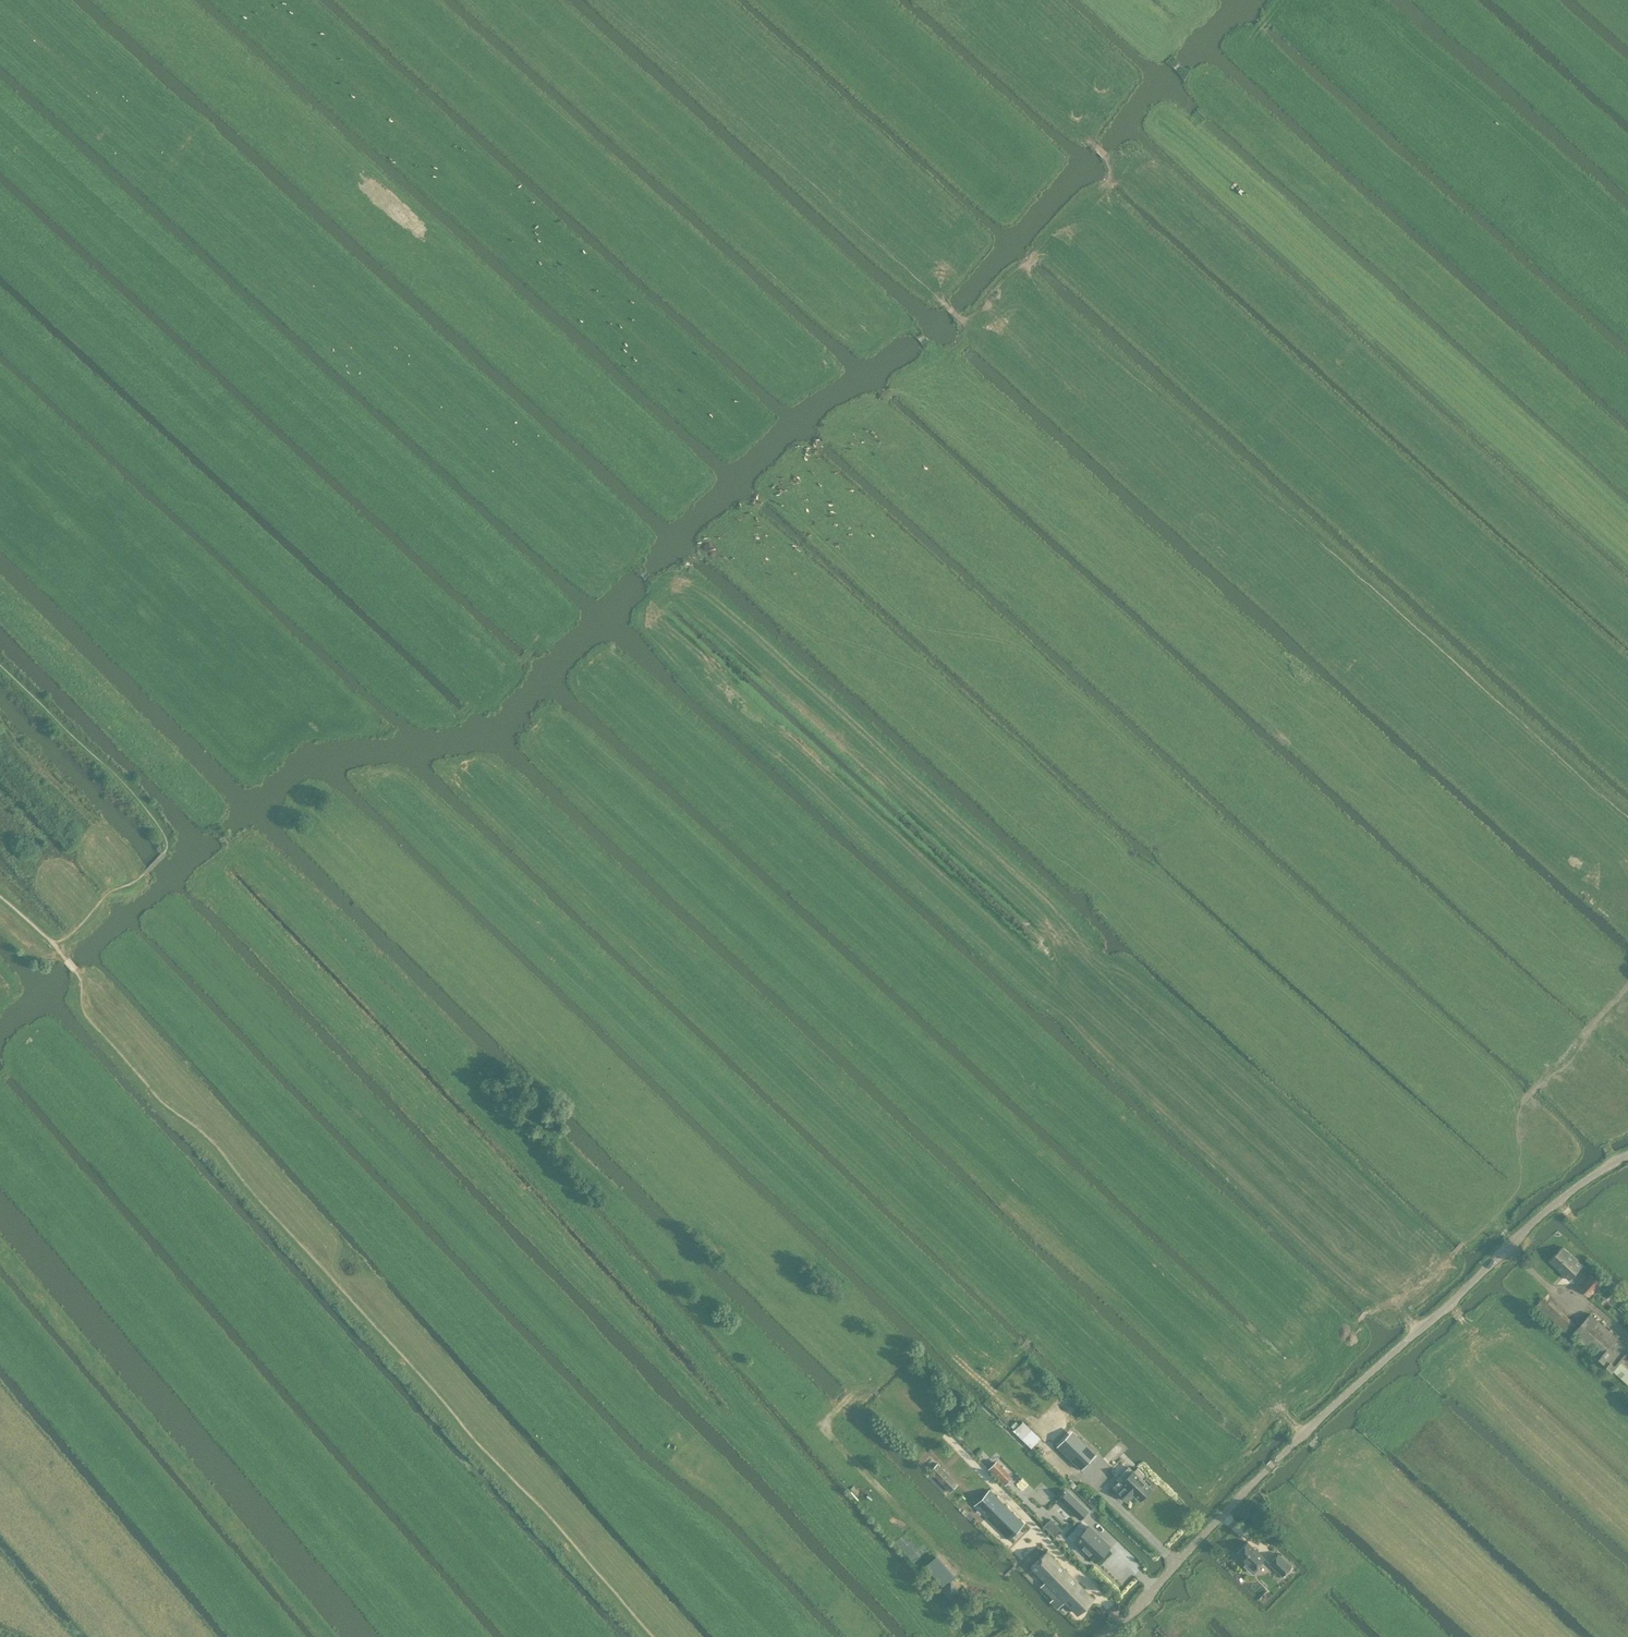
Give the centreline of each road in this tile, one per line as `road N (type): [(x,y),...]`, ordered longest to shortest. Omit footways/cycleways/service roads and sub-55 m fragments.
road 1 (unclassified): [(1101,1636),(1324,1415),(1556,1204),(1627,1156)]

